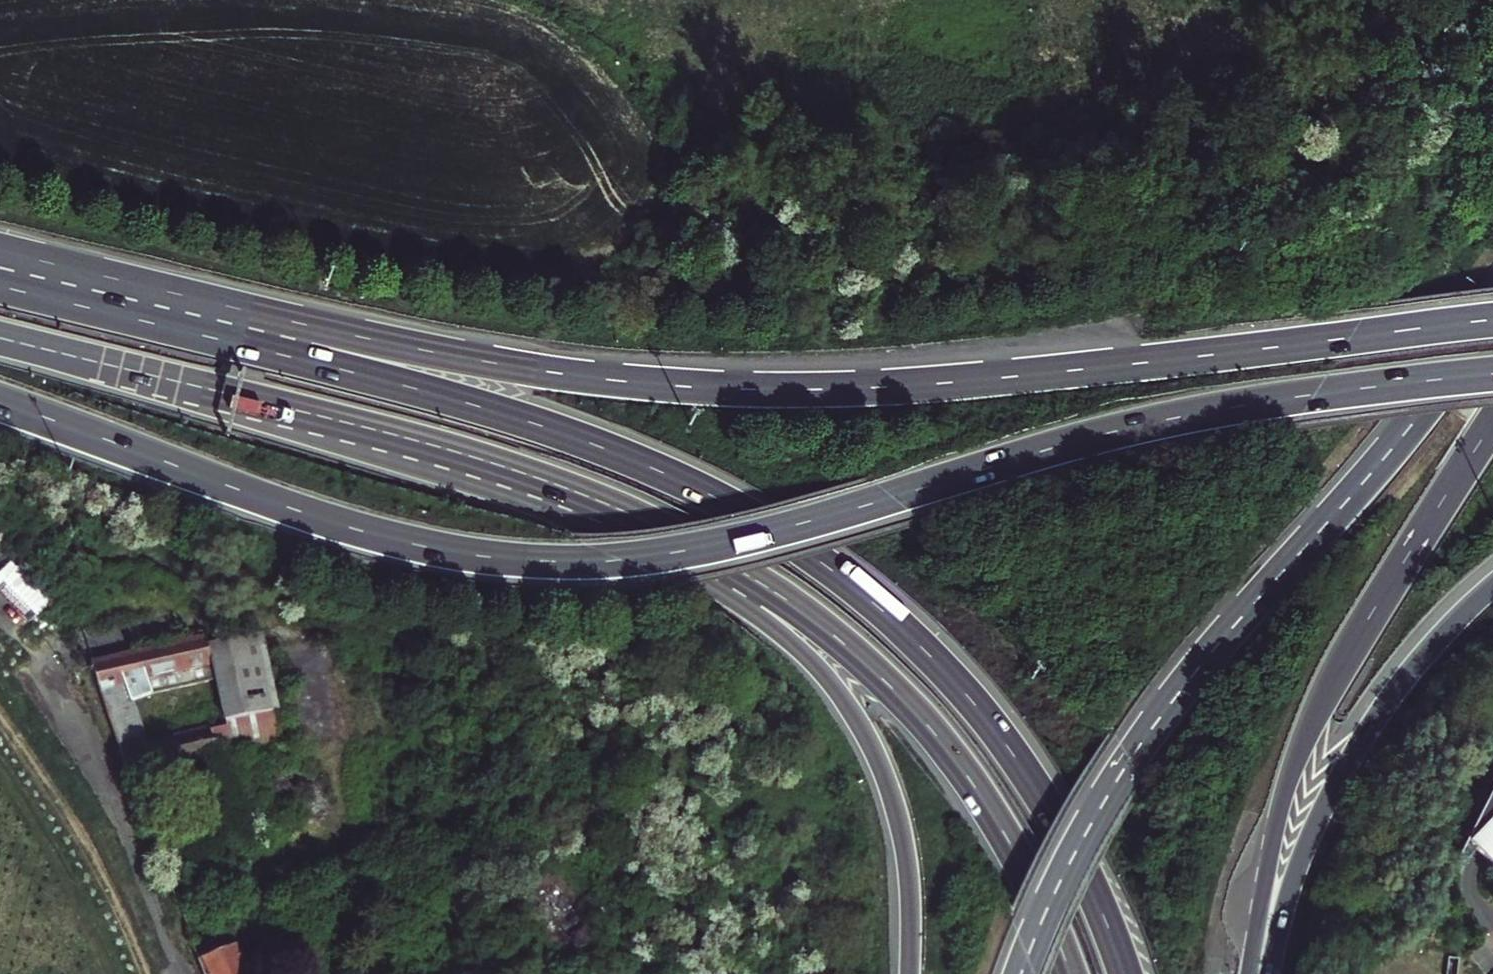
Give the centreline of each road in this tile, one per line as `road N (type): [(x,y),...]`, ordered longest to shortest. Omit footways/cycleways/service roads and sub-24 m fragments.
road 1 (trunk): [(0,401),(361,532),(487,560),(576,565),(739,545),(1174,417),(1492,378)]
road 2 (trunk): [(1492,329),(972,381),(703,386),(524,370),(382,344),(0,256)]
road 3 (primary): [(1492,315),(1413,424),(1165,711),(1093,826),(1023,973)]
road 4 (trunk): [(566,486),(774,590),(887,680),(979,790),(1039,894),(1071,973)]
road 5 (trunk): [(1129,973),(1053,806),(966,687),(813,552),(652,465)]
road 6 (motorway): [(652,465),(442,392),(0,275)]
road 7 (trunk): [(566,486),(696,564),(780,628),(832,681),(884,774),(903,834),(911,973)]
road 8 (primary): [(1255,973),(1271,847),(1291,770),(1361,630),(1492,423)]
road 9 (motorway): [(0,338),(566,486)]
road 10 (primary): [(1263,973),(1300,856),(1346,767),(1418,661),(1492,586)]
road 11 (unclassified): [(0,616),(73,715),(190,973)]

